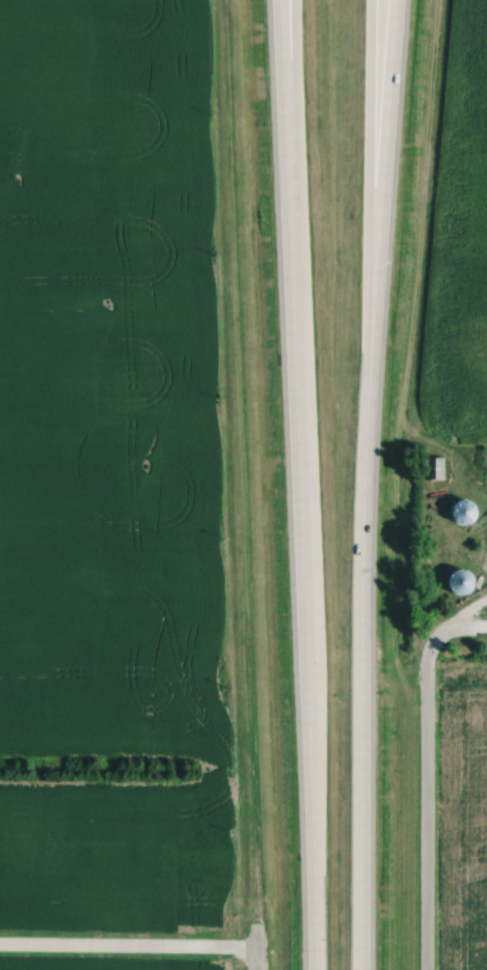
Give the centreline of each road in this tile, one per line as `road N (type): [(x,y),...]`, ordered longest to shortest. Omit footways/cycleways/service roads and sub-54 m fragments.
road 1 (trunk): [(361,969),(367,423),(396,0)]
road 2 (trunk): [(280,0),(310,719),(310,969)]
road 3 (trunk): [(379,223),(377,0)]
road 4 (trunk): [(289,0),(287,153)]

